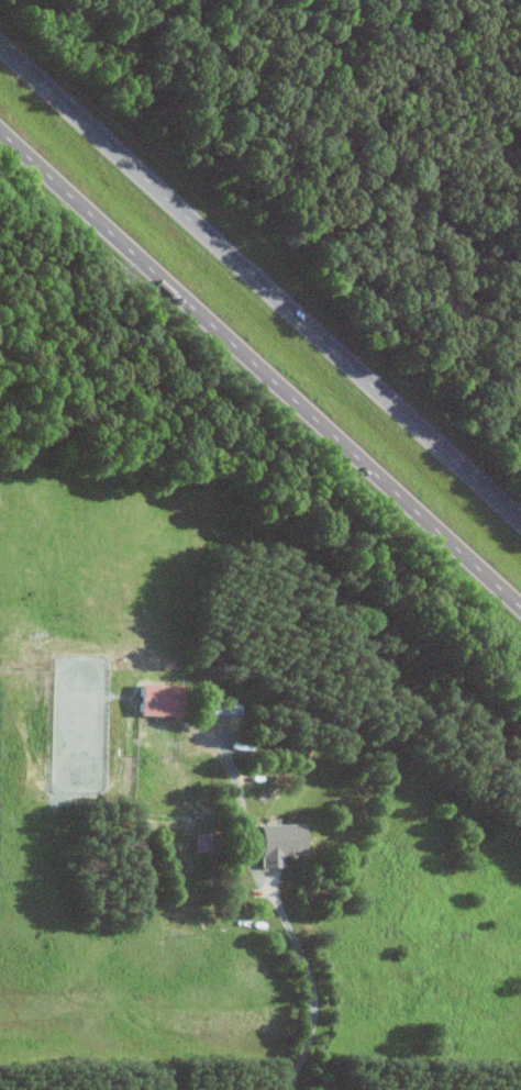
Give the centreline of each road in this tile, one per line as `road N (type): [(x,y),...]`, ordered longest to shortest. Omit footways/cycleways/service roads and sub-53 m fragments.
road 1 (trunk): [(520,515),(0,40)]
road 2 (trunk): [(0,135),(520,609)]

